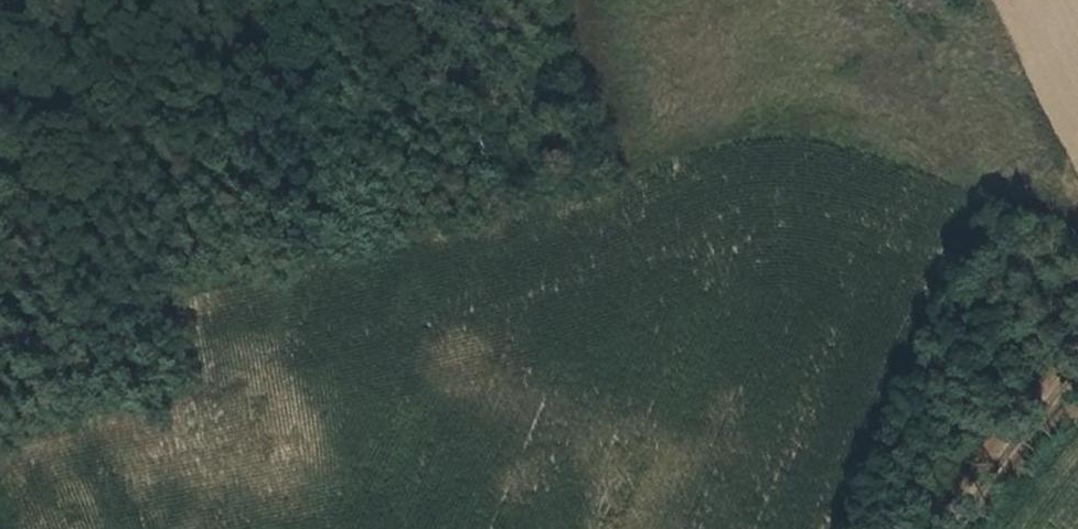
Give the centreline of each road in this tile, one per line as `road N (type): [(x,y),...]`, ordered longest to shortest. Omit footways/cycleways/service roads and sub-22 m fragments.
road 1 (track): [(1077,365),(957,528)]

